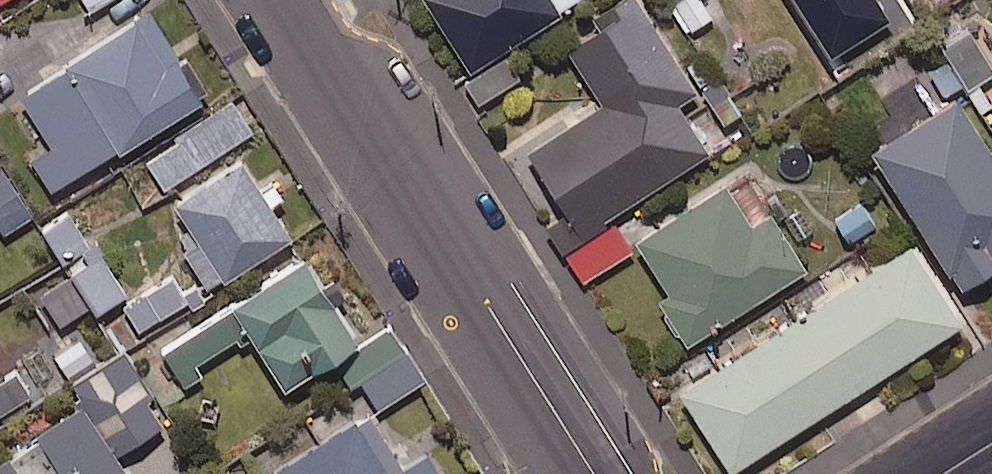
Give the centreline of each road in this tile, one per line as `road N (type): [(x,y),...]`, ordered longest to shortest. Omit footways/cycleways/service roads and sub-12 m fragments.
road 1 (residential): [(595,473),(292,0)]

